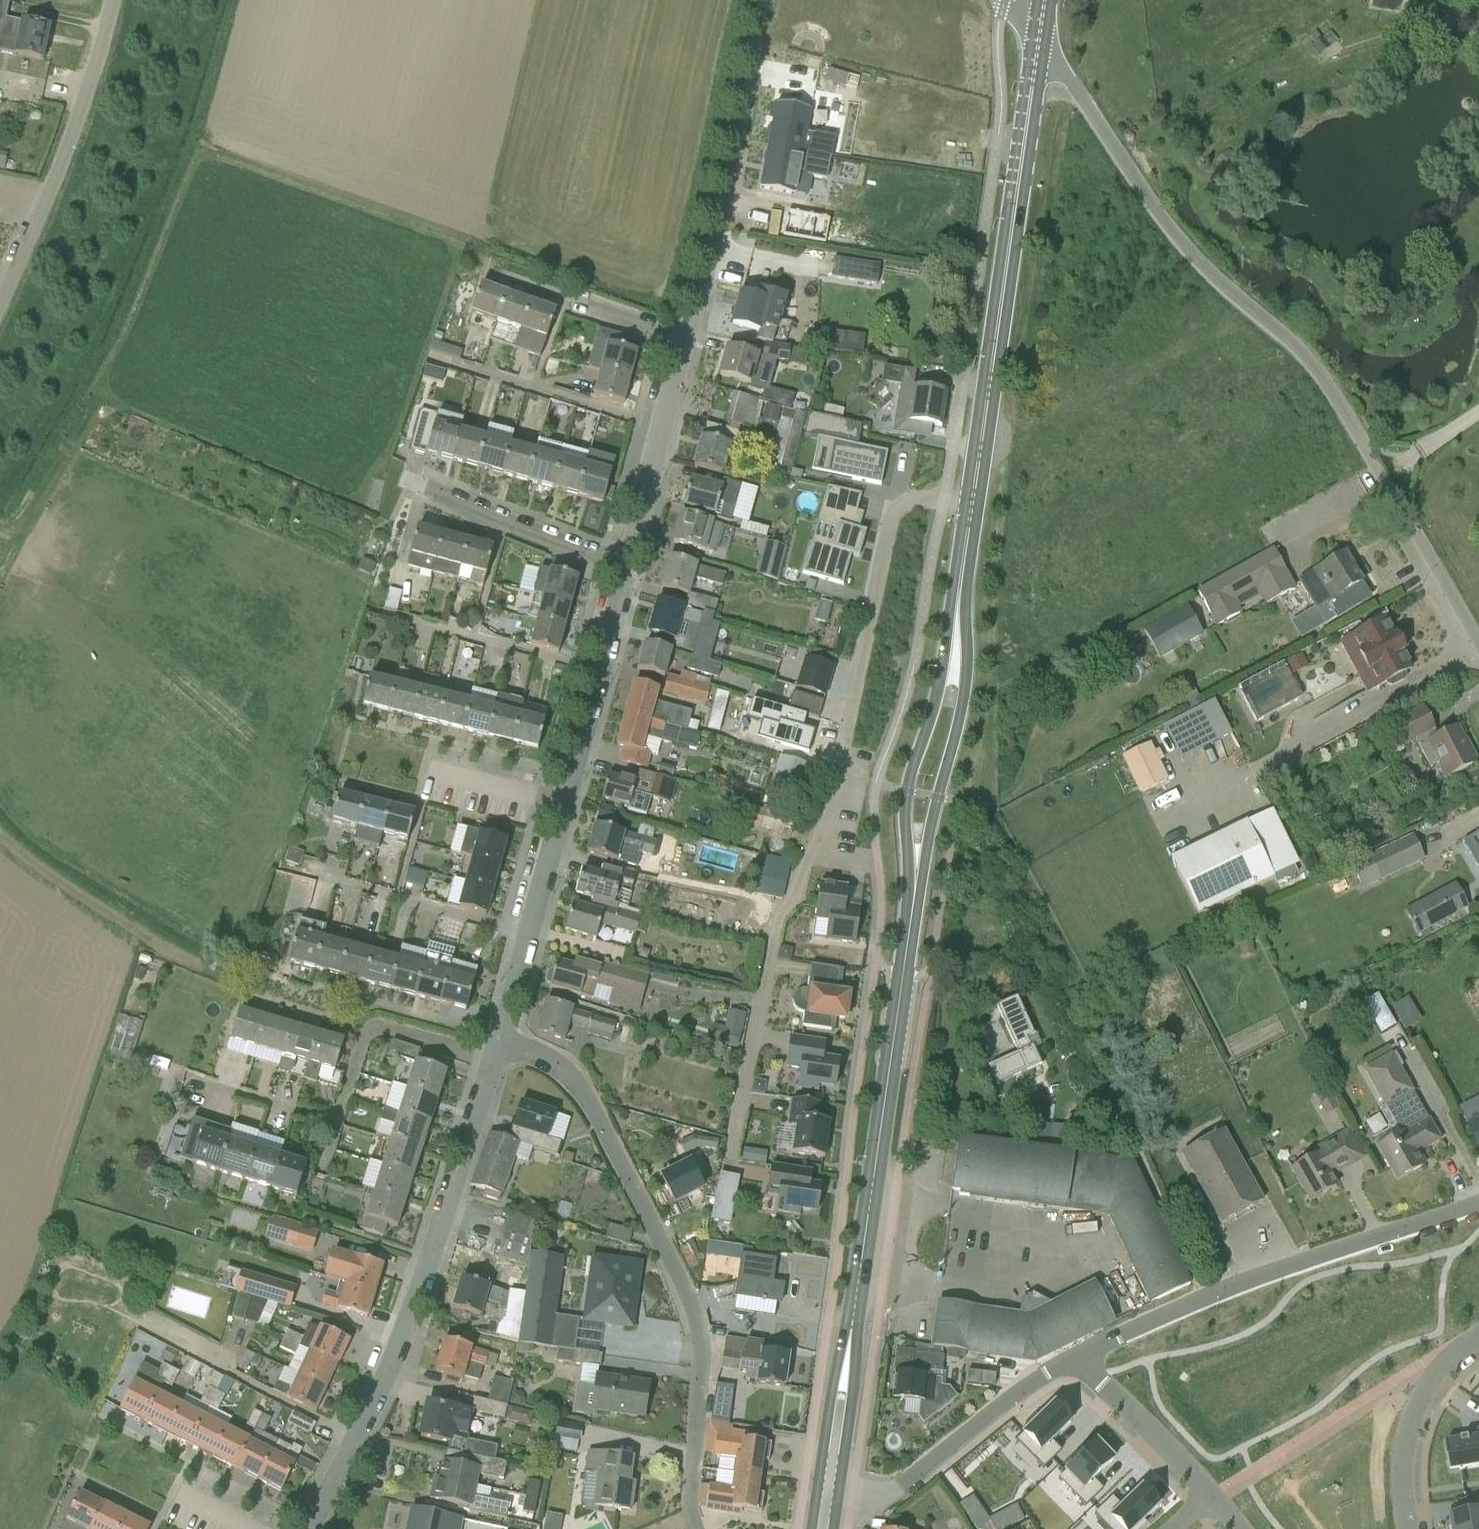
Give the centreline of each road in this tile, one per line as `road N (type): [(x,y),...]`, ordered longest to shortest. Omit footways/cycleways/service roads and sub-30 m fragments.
road 1 (residential): [(499,1043),(630,567),(765,5)]
road 2 (unclassified): [(1478,644),(1307,355),(1184,248),(1040,38)]
road 3 (primary): [(825,1528),(909,942)]
road 4 (residential): [(696,1528),(691,1500),(707,1327),(576,1087),(546,1058),(499,1043)]
road 5 (residential): [(312,1528),(402,1354),(499,1043)]
road 6 (primary): [(972,511),(1040,38)]
road 7 (primary): [(972,511),(938,690),(907,791),(909,942)]
road 8 (primary): [(909,942),(965,694),(972,511)]
road 9 (unclassified): [(1073,1360),(1250,1278),(1478,1206)]
road 10 (residential): [(823,847),(887,529),(899,510),(918,502),(972,511)]
road 11 (unclassified): [(0,314),(56,181),(113,0)]
road 12 (unclassified): [(847,1528),(1073,1360)]
road 13 (residential): [(1478,1339),(1425,1391),(1406,1439),(1405,1528)]
road 14 (residential): [(1073,1360),(1175,1449),(1213,1497)]

